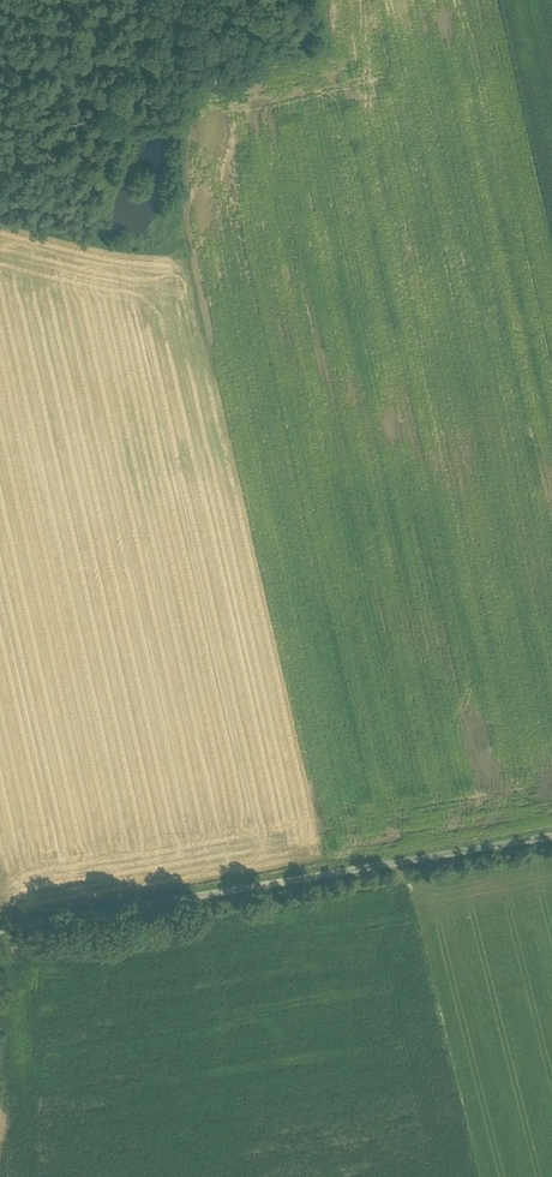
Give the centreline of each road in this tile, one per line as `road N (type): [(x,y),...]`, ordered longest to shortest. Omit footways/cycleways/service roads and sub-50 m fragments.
road 1 (unclassified): [(0,929),(551,835)]

